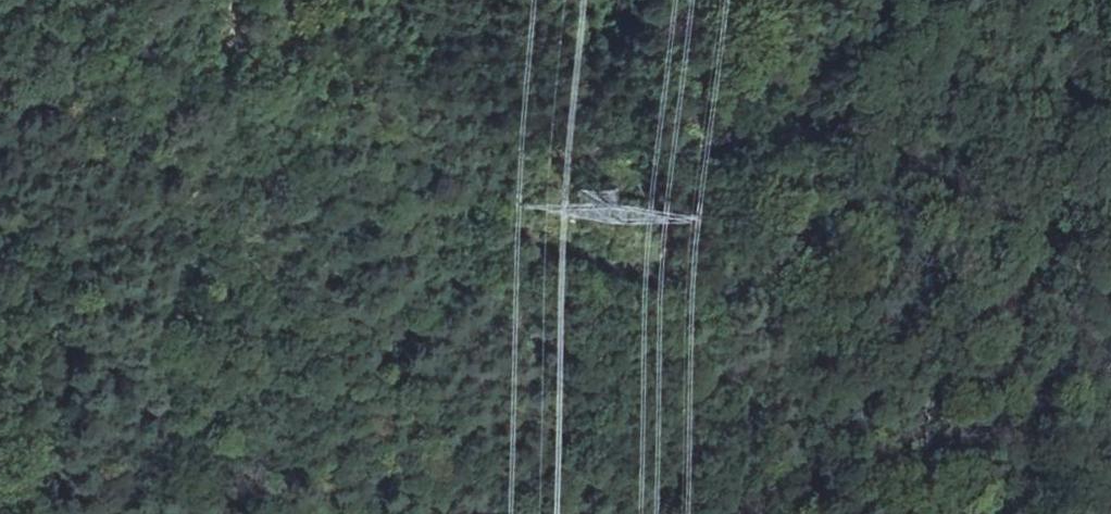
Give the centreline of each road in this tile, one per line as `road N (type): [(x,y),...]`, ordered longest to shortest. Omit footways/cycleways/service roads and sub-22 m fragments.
road 1 (track): [(245,0),(256,48),(273,54),(306,42),(301,0)]

